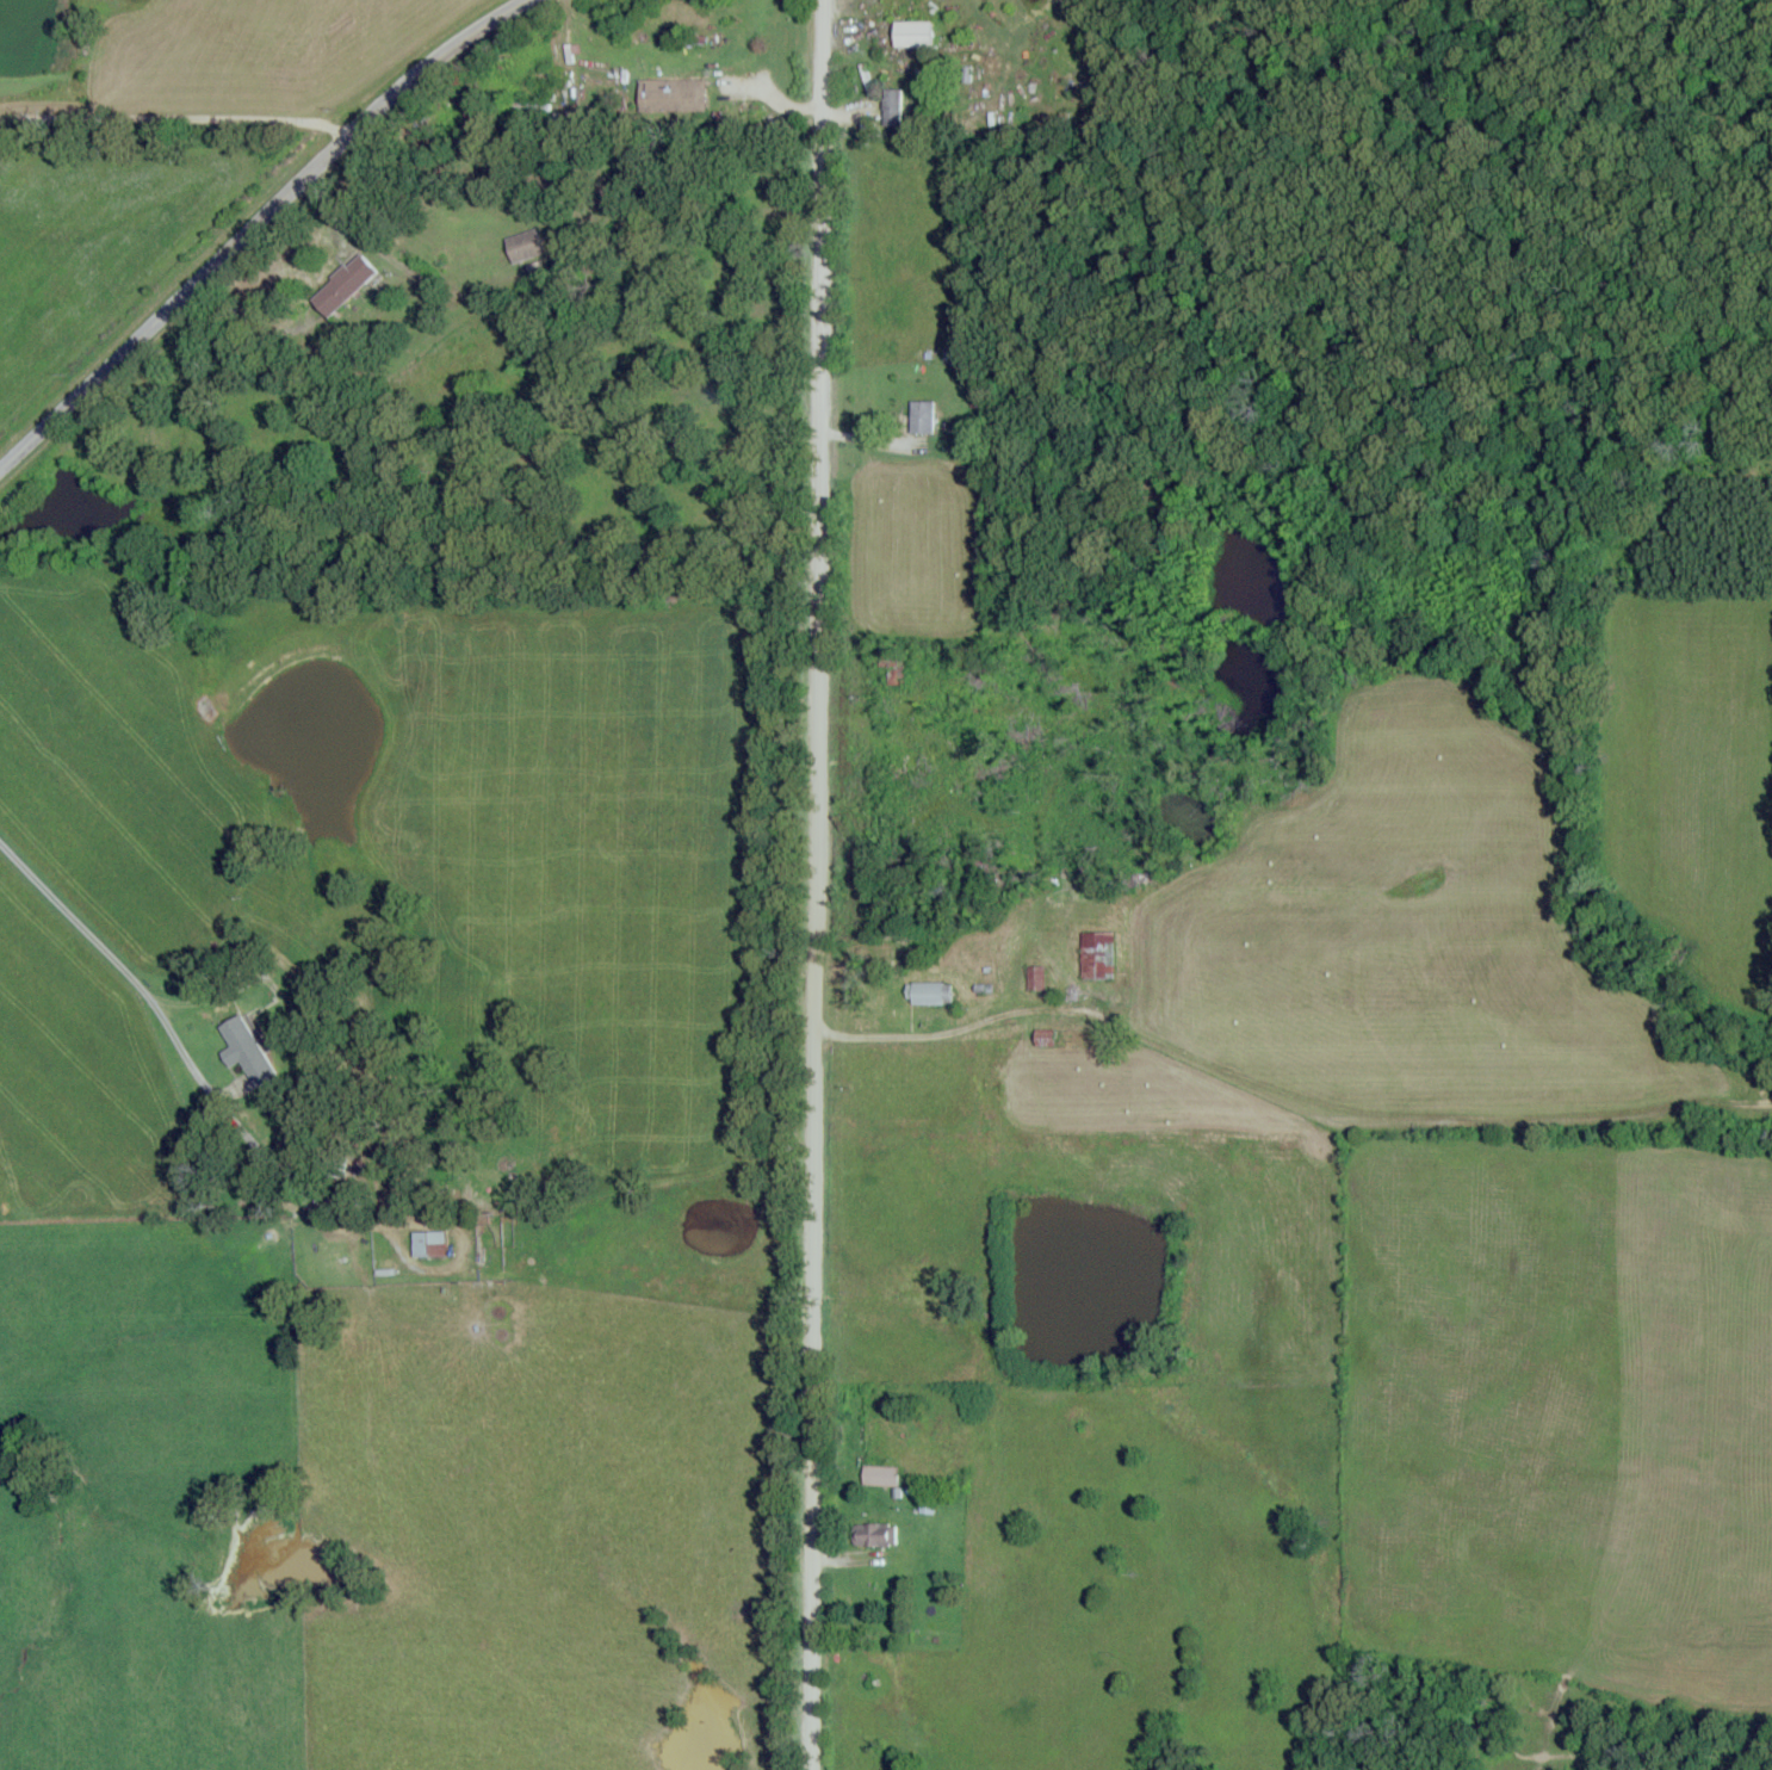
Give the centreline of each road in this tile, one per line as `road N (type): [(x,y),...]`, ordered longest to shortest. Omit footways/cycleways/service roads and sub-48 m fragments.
road 1 (residential): [(825,1769),(824,0)]
road 2 (tertiary): [(0,464),(396,87),(519,0)]

